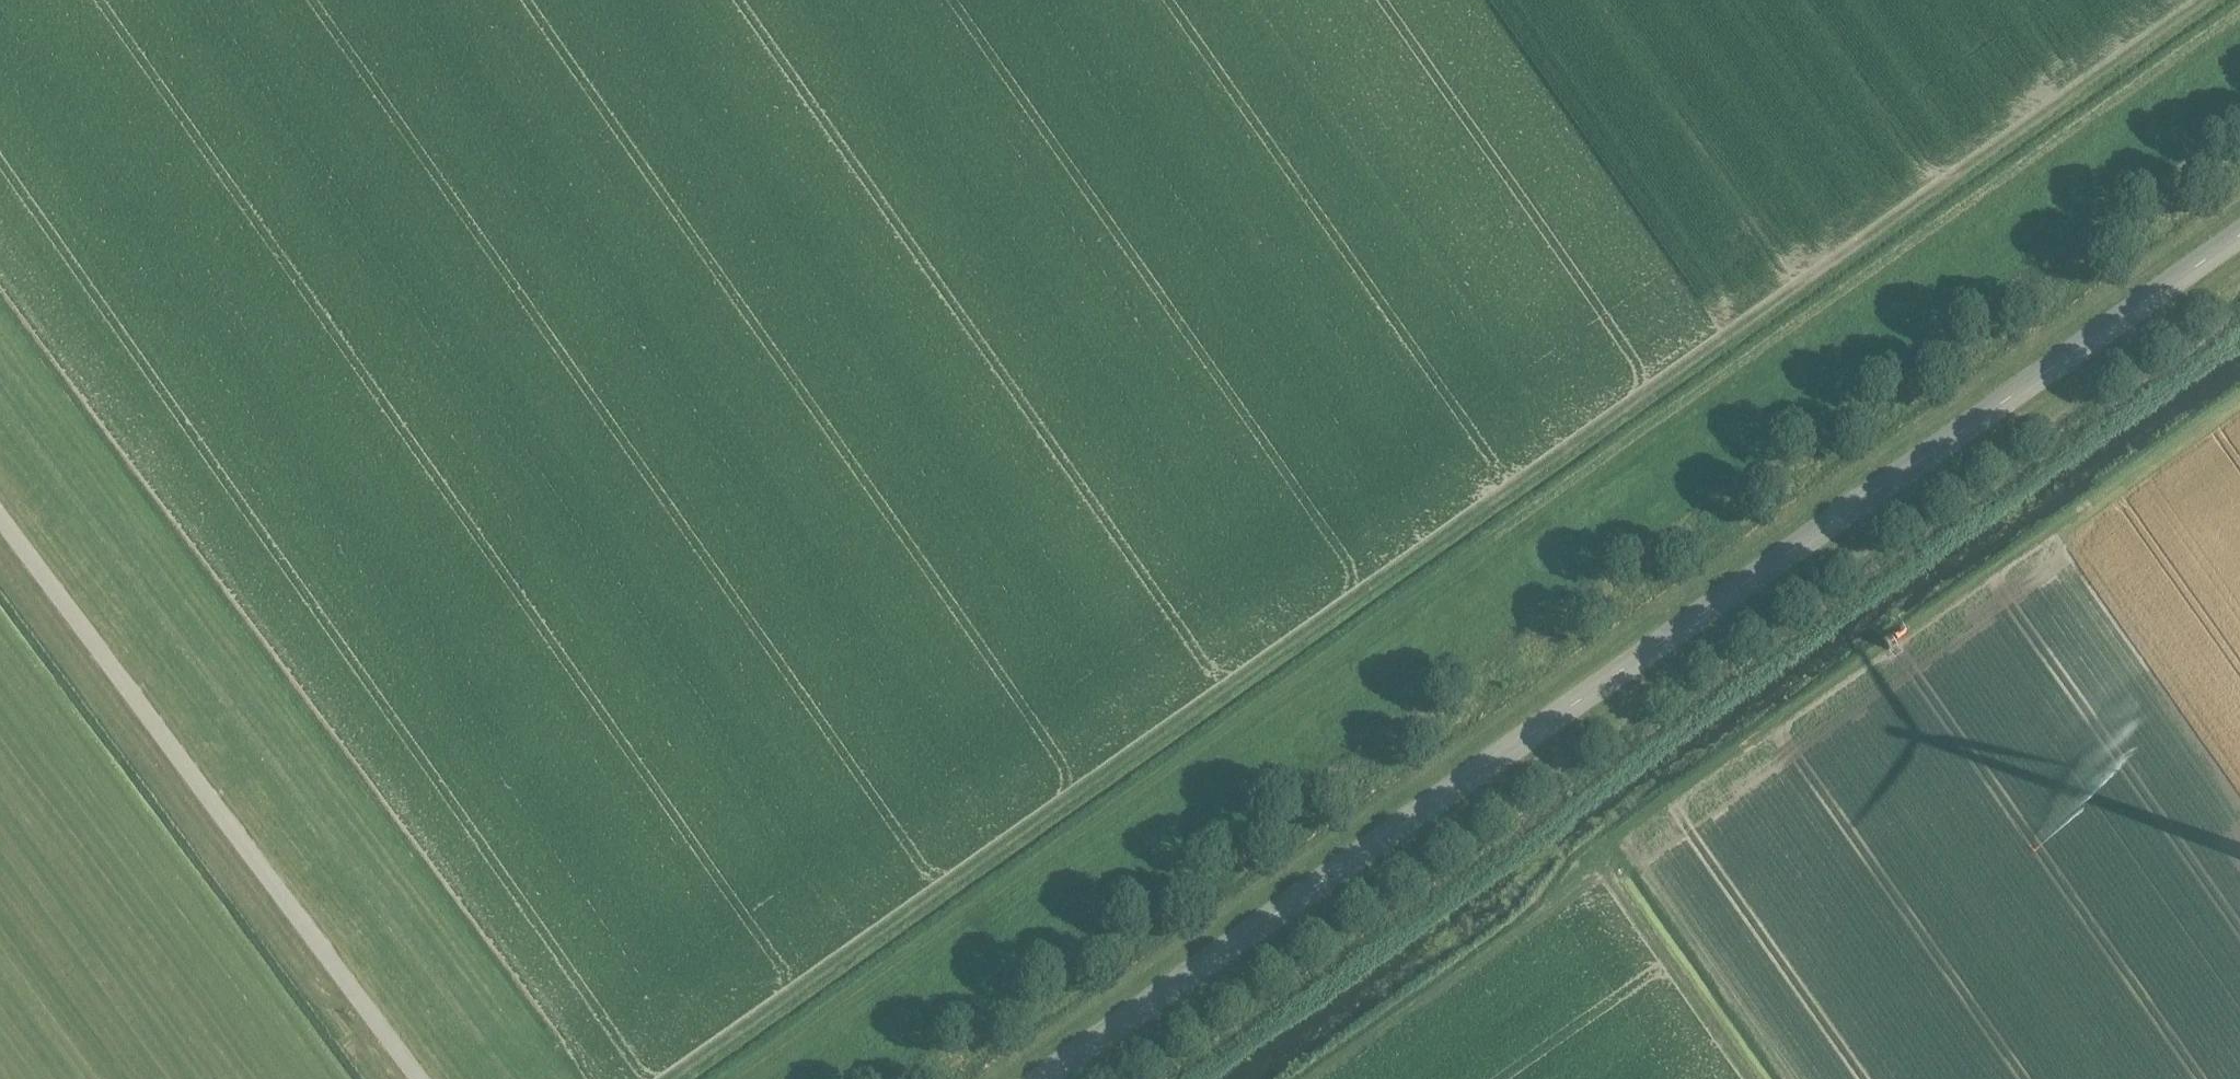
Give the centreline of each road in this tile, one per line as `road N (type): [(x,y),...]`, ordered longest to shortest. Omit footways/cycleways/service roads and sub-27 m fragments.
road 1 (unclassified): [(1042,1078),(2239,232)]
road 2 (unclassified): [(419,1078),(0,516)]

